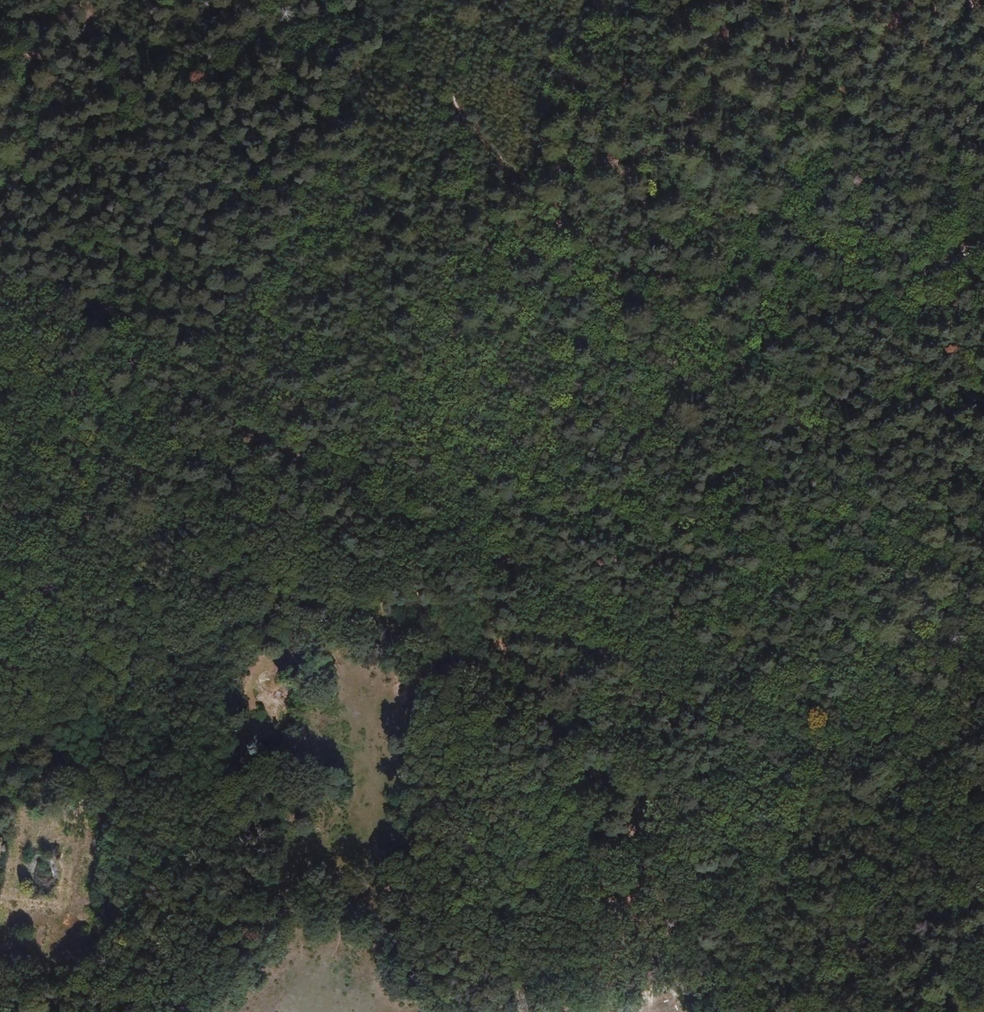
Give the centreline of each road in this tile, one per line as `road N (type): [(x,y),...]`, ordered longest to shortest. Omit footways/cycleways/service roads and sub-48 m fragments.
road 1 (track): [(0,282),(983,819)]
road 2 (track): [(0,736),(114,689),(263,604),(445,527),(983,236)]

